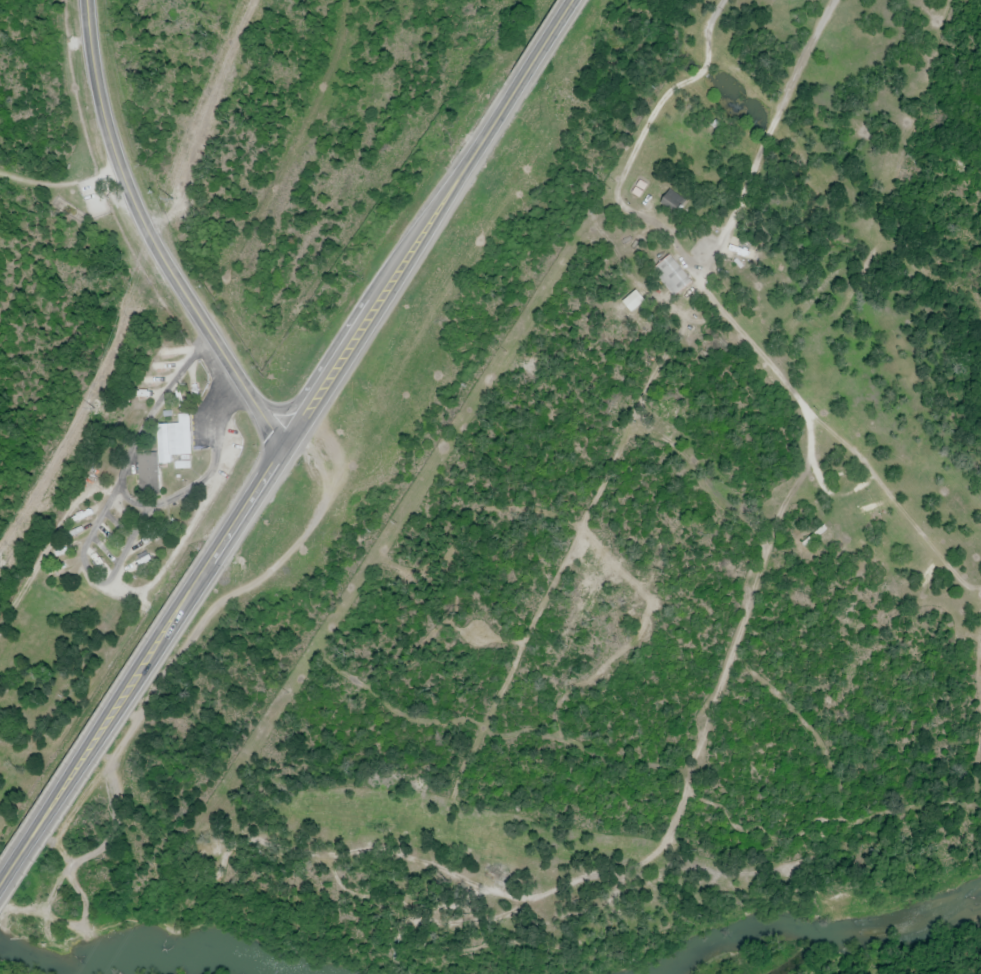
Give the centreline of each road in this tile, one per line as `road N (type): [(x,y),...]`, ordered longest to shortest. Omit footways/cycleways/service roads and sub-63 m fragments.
road 1 (track): [(812,415),(805,460),(774,524),(664,841),(637,866),(523,895),(473,889)]
road 2 (primary): [(218,546),(576,0)]
road 3 (track): [(450,800),(523,637),(705,293)]
road 4 (tertiary): [(281,448),(140,210),(106,115),(88,0)]
road 5 (primary): [(0,894),(218,546)]
road 6 (track): [(703,271),(705,293),(947,567)]

